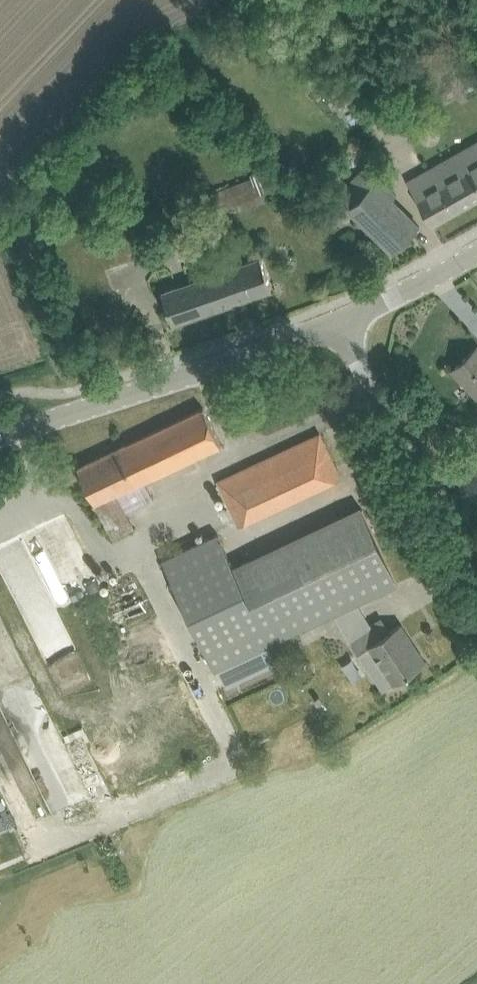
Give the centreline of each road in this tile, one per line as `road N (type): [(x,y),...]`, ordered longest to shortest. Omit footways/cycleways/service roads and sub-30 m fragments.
road 1 (tertiary): [(335,323),(0,437)]
road 2 (unclassified): [(476,559),(335,323)]
road 3 (tertiary): [(476,252),(335,323)]

